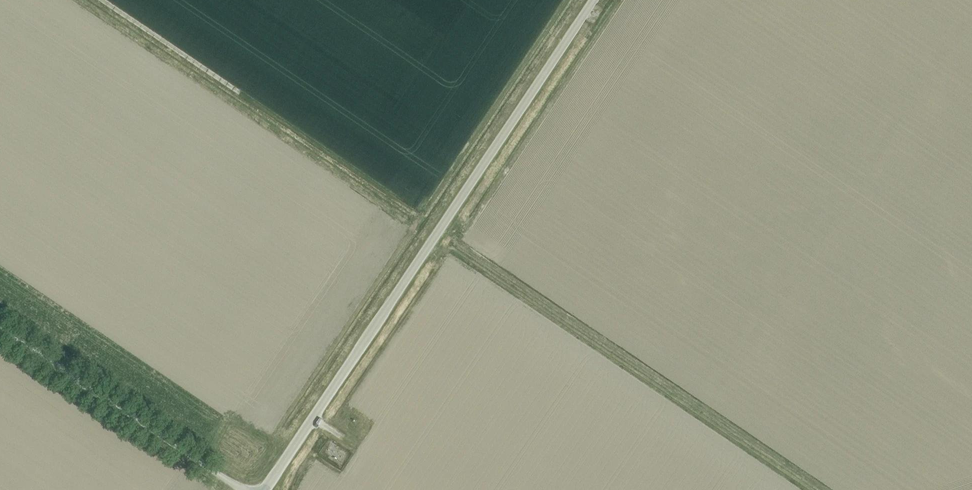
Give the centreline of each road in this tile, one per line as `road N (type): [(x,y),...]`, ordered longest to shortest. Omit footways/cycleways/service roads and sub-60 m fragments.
road 1 (unclassified): [(264,489),(595,0)]

